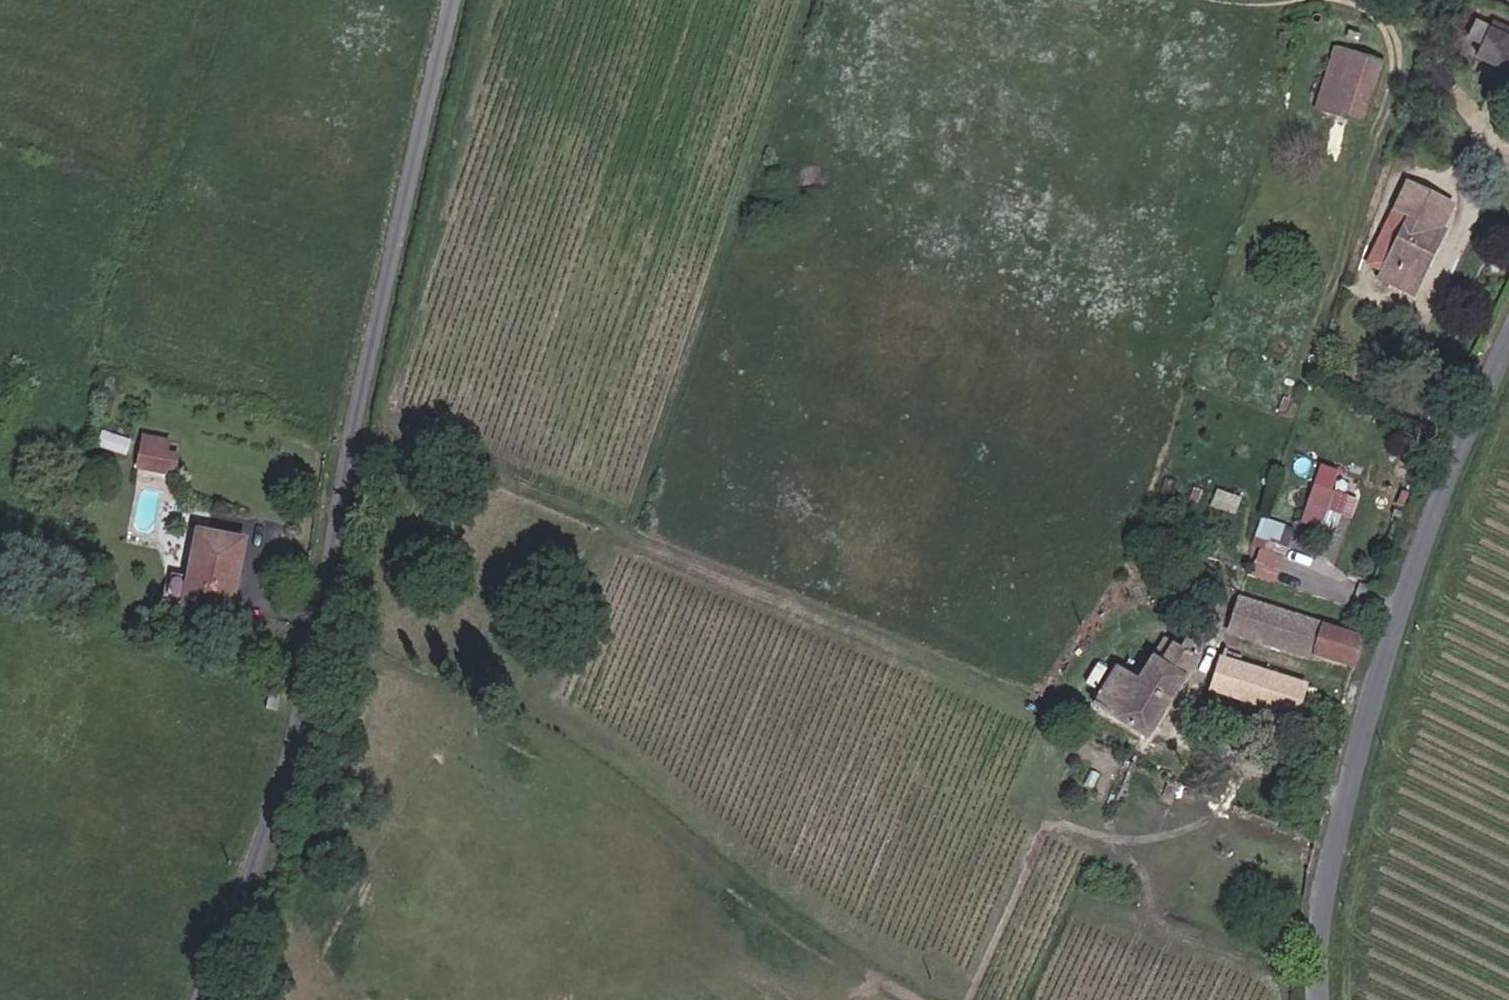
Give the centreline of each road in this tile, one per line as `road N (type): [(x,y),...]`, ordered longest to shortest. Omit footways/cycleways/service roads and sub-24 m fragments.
road 1 (residential): [(464,0),(296,749),(198,999)]
road 2 (unclassified): [(1508,338),(1409,584),(1343,818),(1324,912),(1318,999)]

